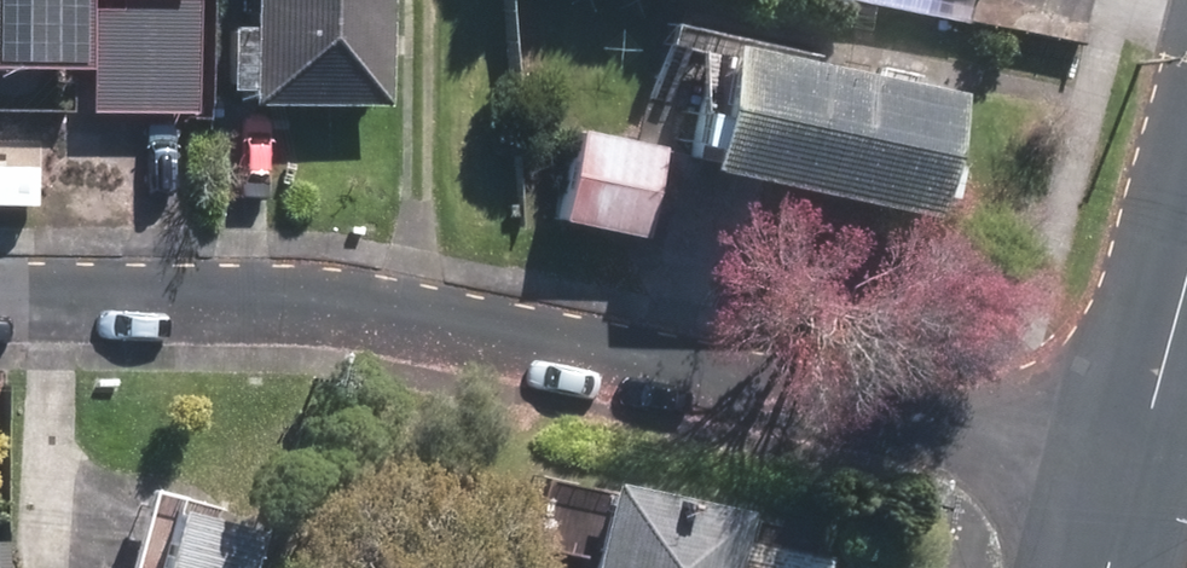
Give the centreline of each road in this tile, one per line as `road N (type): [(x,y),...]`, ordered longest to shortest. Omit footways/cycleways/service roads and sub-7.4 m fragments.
road 1 (residential): [(0,293),(319,286),(527,322),(1115,483)]
road 2 (tertiary): [(1115,483),(1186,213)]

